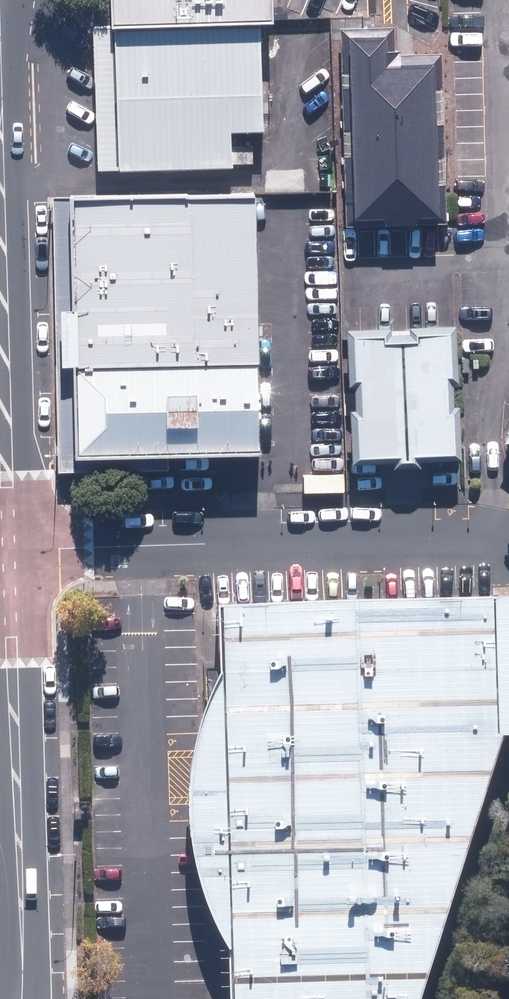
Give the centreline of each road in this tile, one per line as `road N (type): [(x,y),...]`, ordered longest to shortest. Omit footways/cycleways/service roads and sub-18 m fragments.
road 1 (residential): [(508,539),(75,547),(13,577)]
road 2 (residential): [(22,998),(13,577)]
road 3 (residential): [(13,577),(0,228)]

